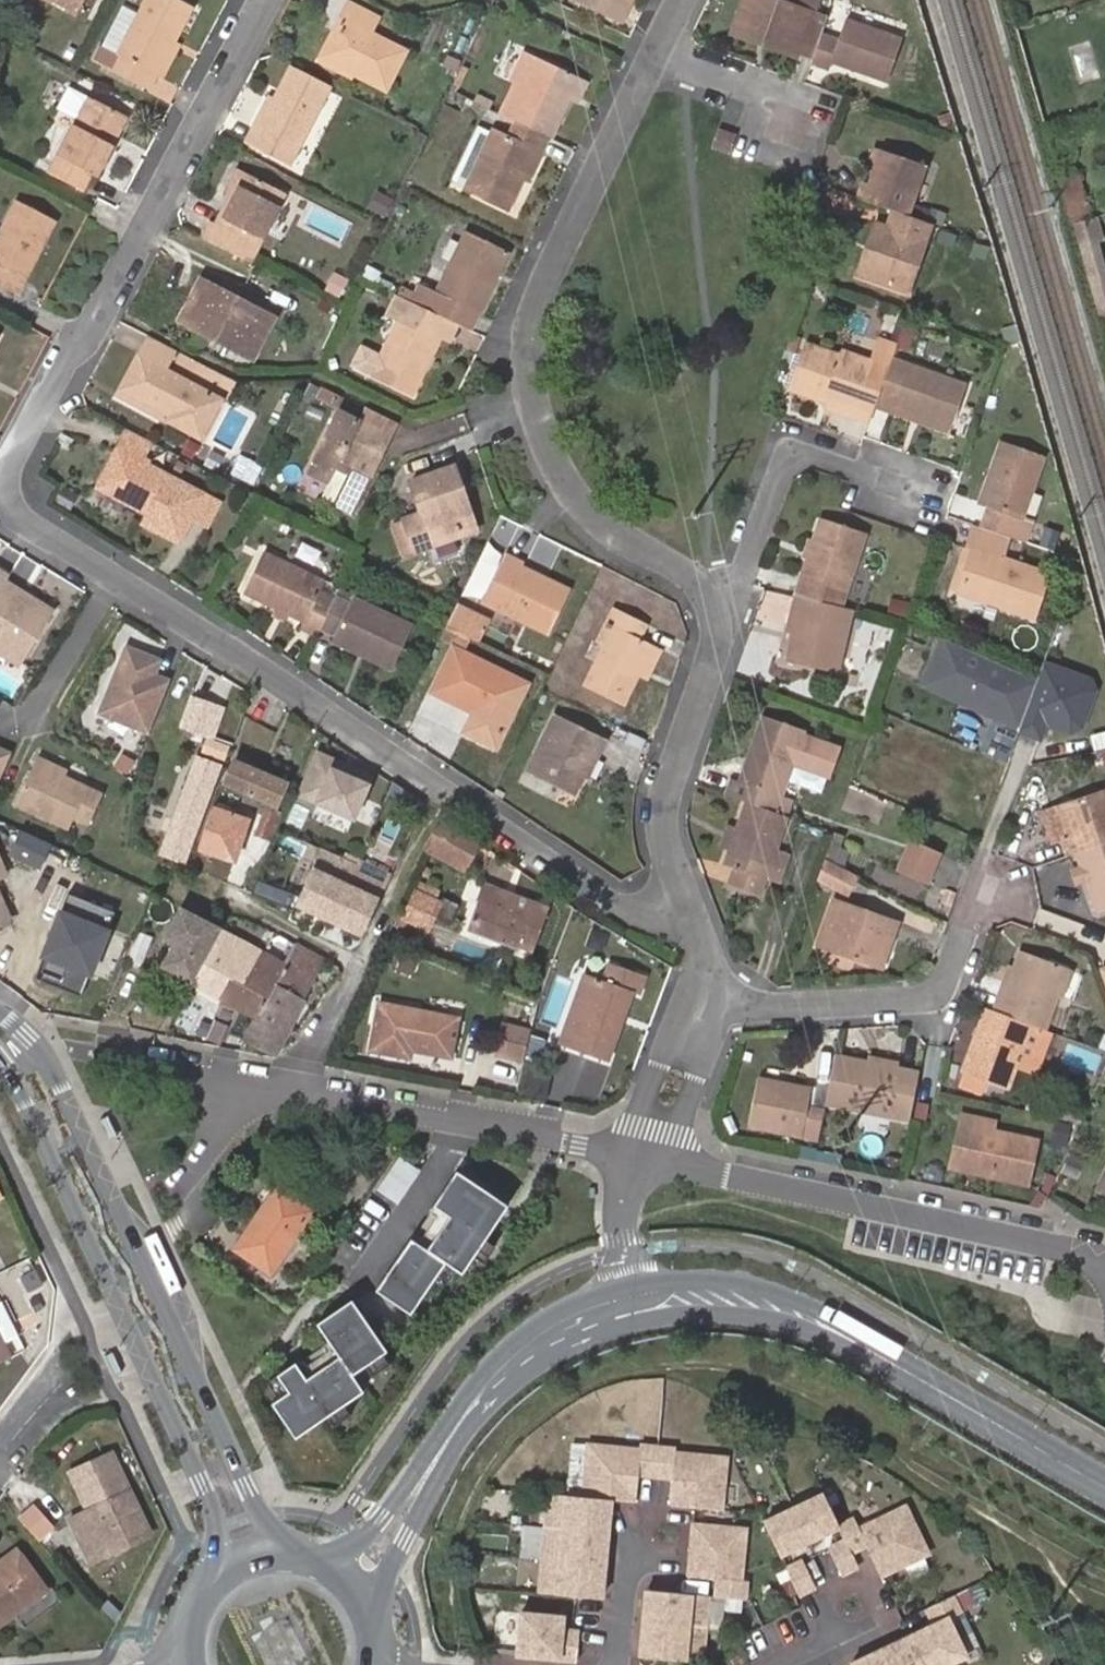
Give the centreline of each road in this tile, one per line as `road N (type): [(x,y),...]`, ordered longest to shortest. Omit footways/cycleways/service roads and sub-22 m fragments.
road 1 (residential): [(443,787),(6,500),(9,475),(263,0)]
road 2 (residential): [(733,604),(614,532),(568,484),(541,429),(527,366),(535,305),(656,51)]
road 3 (secondary): [(300,1555),(258,1515),(54,1073),(0,1015)]
road 4 (secondary): [(0,1058),(212,1508),(215,1548),(201,1595)]
road 5 (secondary): [(1104,1489),(783,1307),(700,1298),(630,1308)]
road 6 (residential): [(641,1162),(1089,1261)]
road 7 (residential): [(712,1005),(757,1007),(946,988),(982,902),(1013,875)]
road 8 (residential): [(294,1093),(641,1162)]
road 9 (residential): [(692,941),(666,838),(665,793),(733,604)]
road 10 (residential): [(294,1093),(443,787)]
road 11 (residential): [(692,941),(632,915),(443,787)]
road 12 (secondary): [(630,1308),(526,1352),(480,1393),(419,1488)]
road 13 (residential): [(900,486),(801,455),(782,467),(733,604)]
road 14 (residential): [(72,1053),(245,1085)]
road 15 (residential): [(641,1162),(712,1005)]
road 16 (residential): [(788,125),(755,91),(656,51)]
road 17 (residential): [(641,1162),(628,1195),(623,1257),(630,1308)]
road 18 (residential): [(612,1664),(642,1532)]
road 19 (residential): [(172,1196),(245,1085)]
road 20 (secondary): [(369,1610),(419,1488)]

